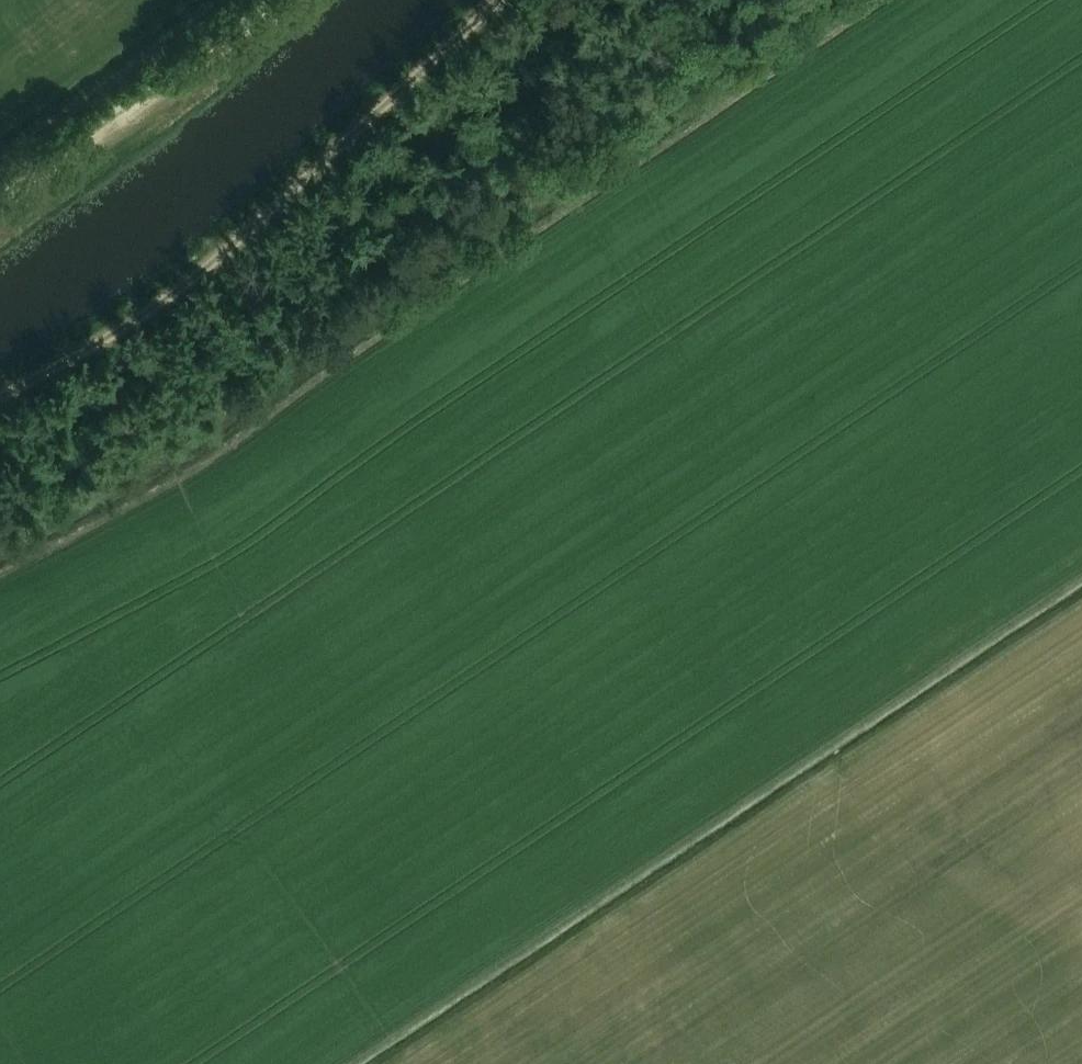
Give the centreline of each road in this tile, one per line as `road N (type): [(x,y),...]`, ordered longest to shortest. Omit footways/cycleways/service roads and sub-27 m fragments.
road 1 (track): [(0,399),(126,335),(297,188),(488,0)]
road 2 (track): [(294,0),(0,220)]

